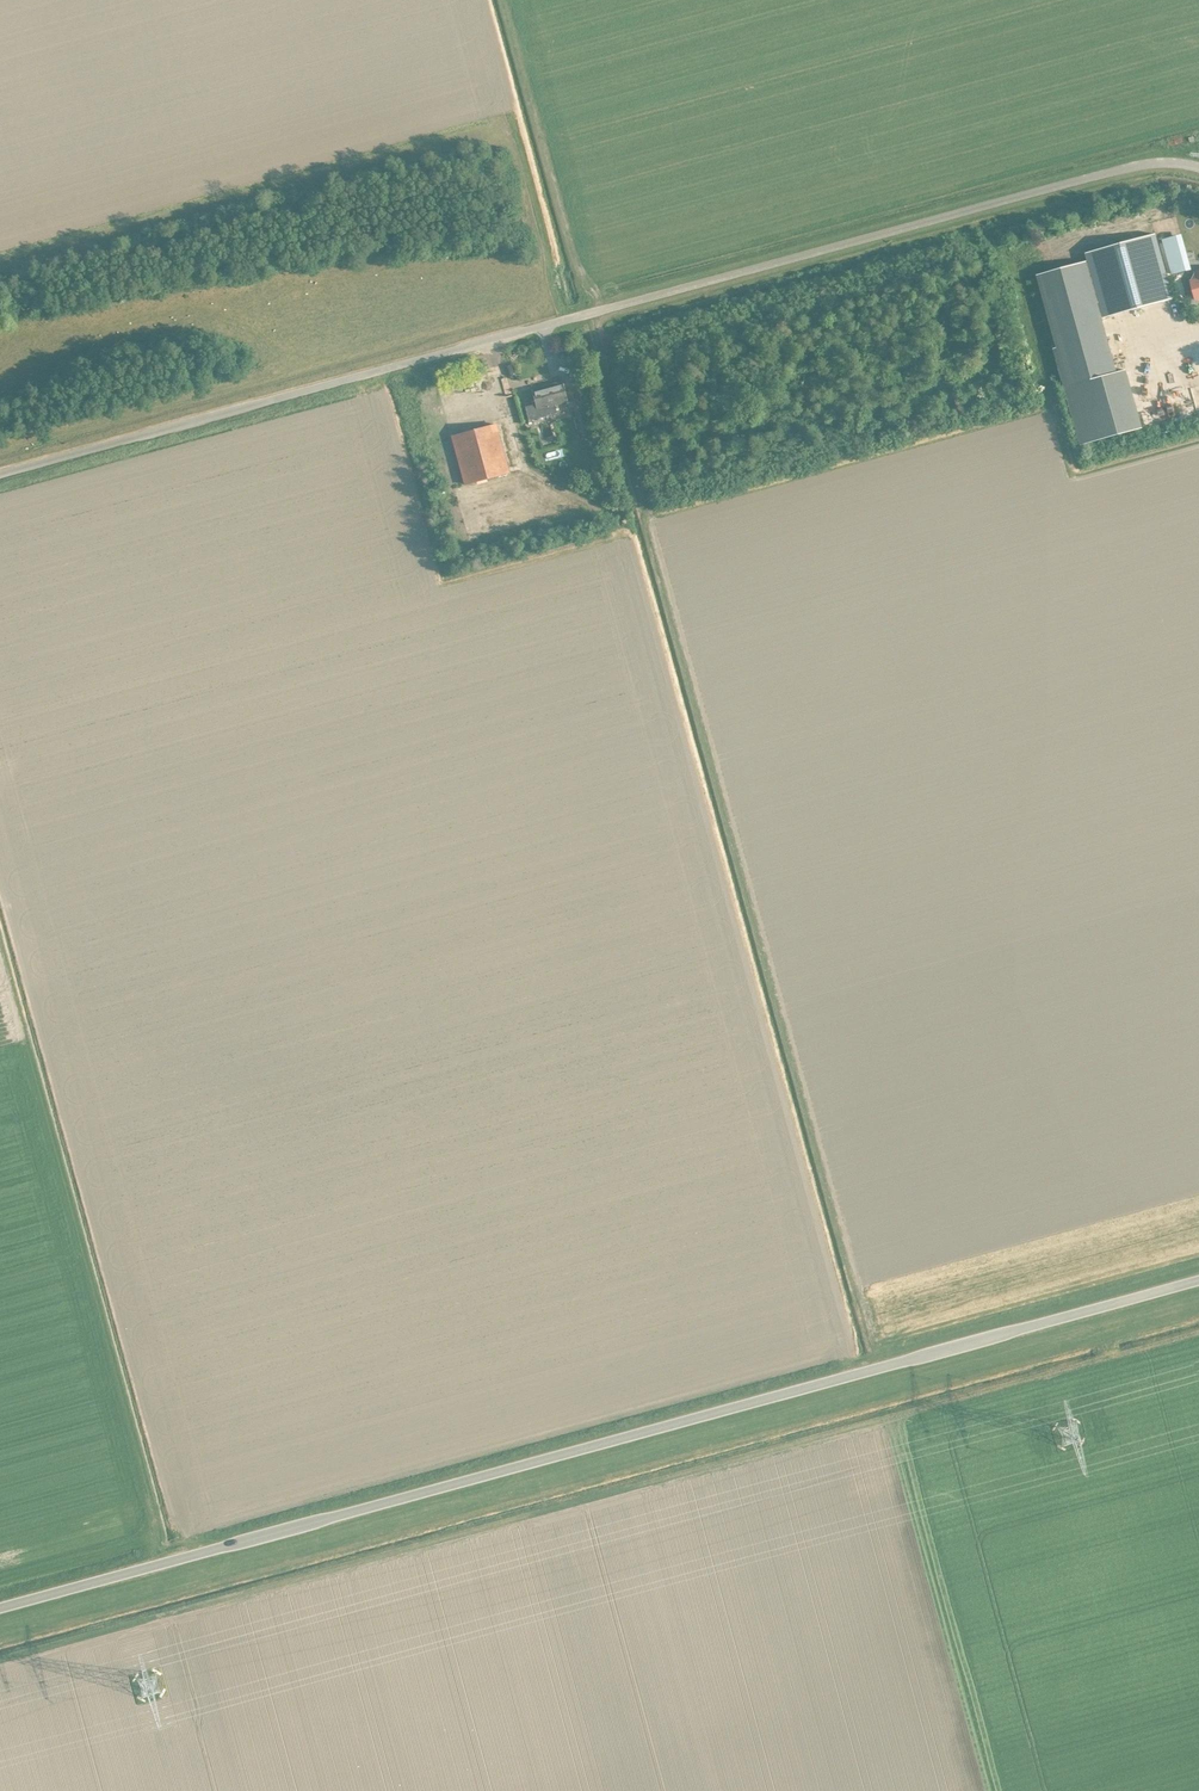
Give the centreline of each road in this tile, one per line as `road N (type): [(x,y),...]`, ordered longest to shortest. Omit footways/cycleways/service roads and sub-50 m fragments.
road 1 (unclassified): [(1198,1275),(0,1605)]
road 2 (unclassified): [(0,466),(387,358),(1170,161),(1198,172)]

